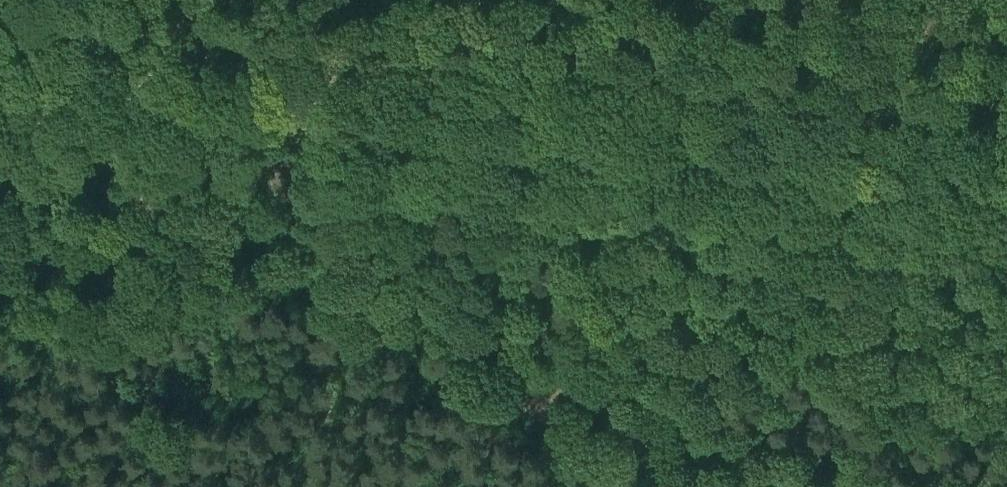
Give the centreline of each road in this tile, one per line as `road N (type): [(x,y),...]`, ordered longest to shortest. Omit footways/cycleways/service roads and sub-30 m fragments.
road 1 (secondary): [(1006,175),(0,72)]
road 2 (track): [(77,80),(72,141),(115,327),(197,313),(364,336),(545,423),(620,486)]
road 3 (track): [(887,486),(771,432),(637,389),(561,389),(504,401)]

